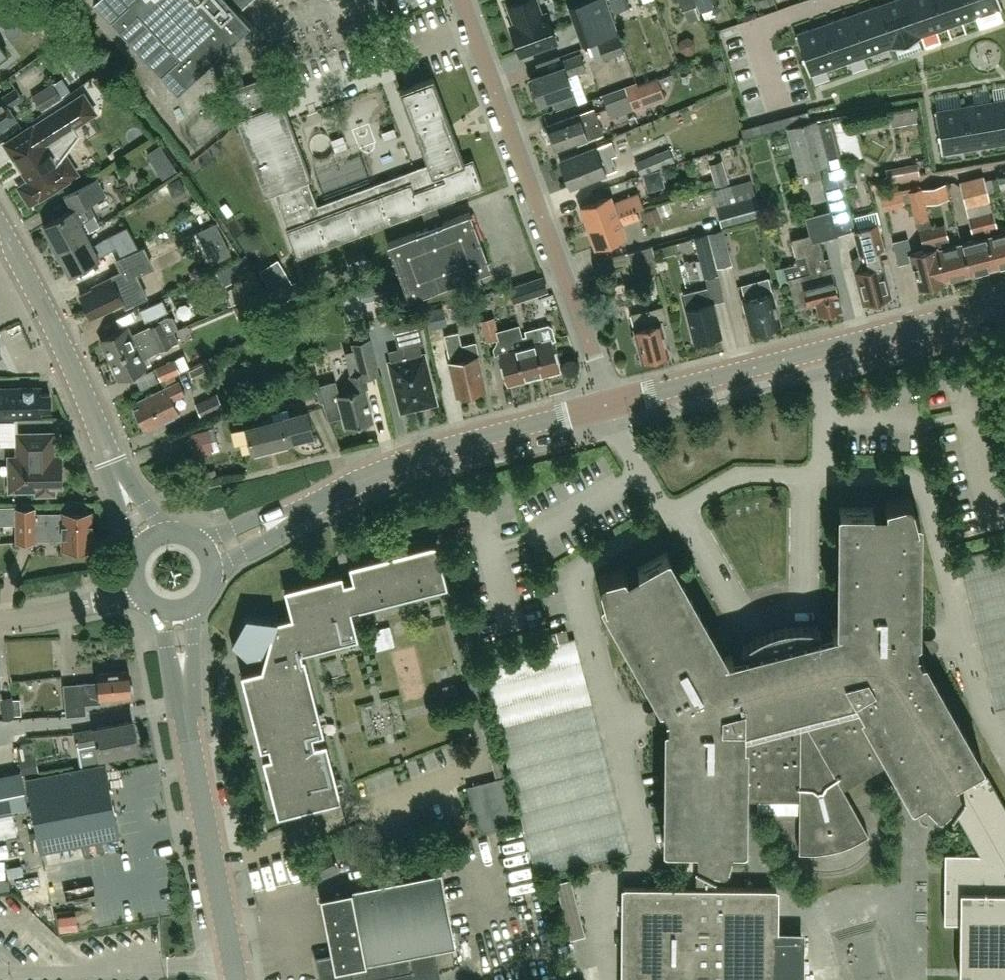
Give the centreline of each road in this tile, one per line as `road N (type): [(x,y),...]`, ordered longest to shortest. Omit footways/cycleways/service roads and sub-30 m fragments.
road 1 (residential): [(609,404),(462,0)]
road 2 (tertiary): [(609,404),(1004,302)]
road 3 (tertiary): [(299,511),(437,450),(609,404)]
road 4 (tertiary): [(236,979),(186,713)]
road 5 (tertiary): [(109,458),(0,232)]
road 6 (residential): [(0,620),(139,592)]

